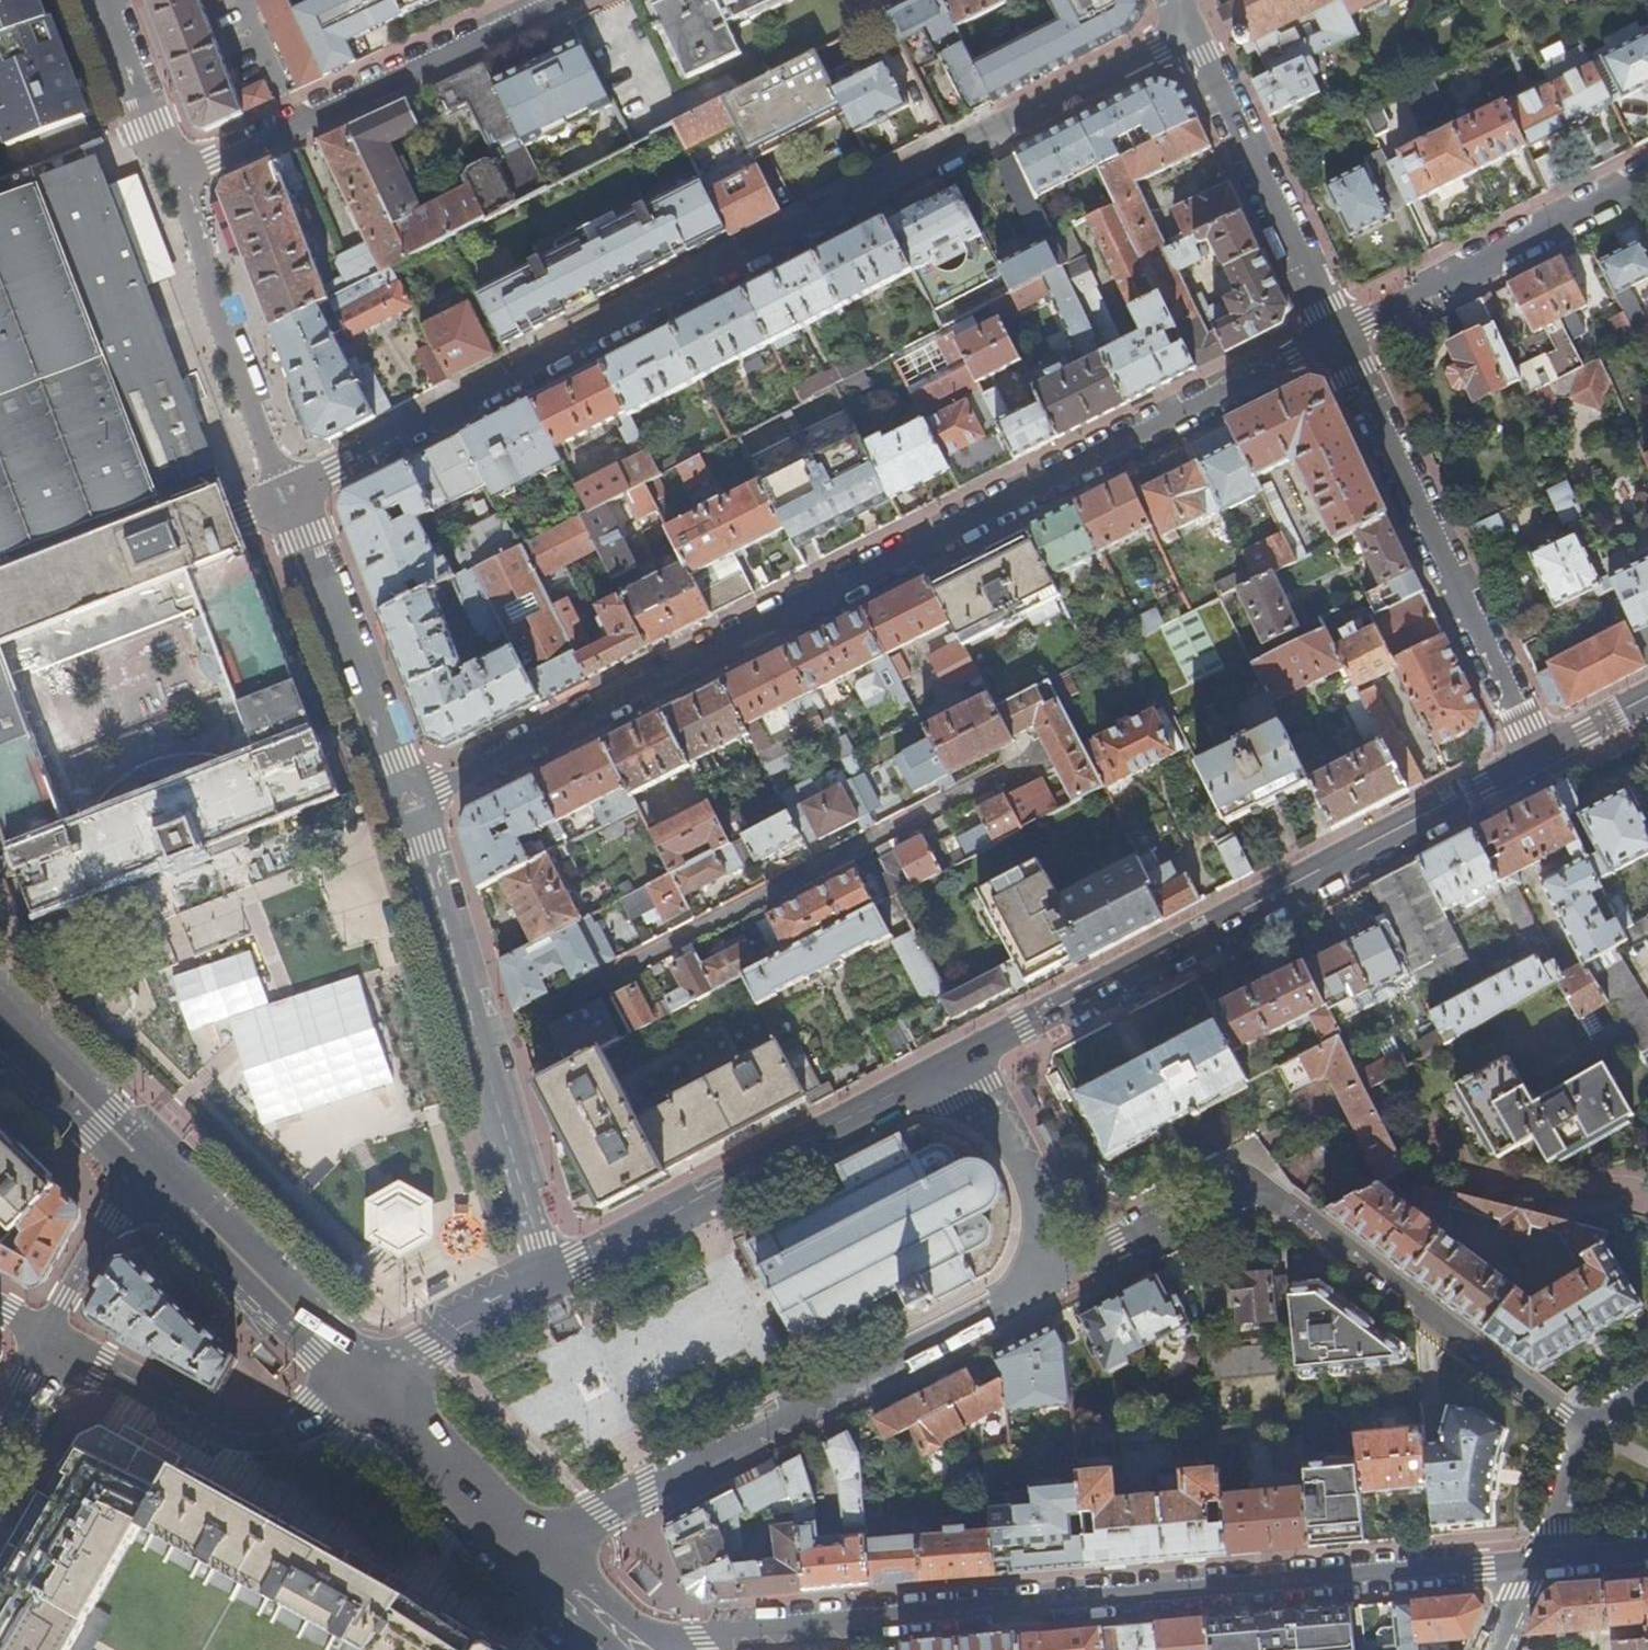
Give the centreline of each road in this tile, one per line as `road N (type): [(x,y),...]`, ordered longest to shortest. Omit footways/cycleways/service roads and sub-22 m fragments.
road 1 (residential): [(411,803),(1333,336)]
road 2 (residential): [(1190,33),(293,495)]
road 3 (residential): [(670,1639),(1540,1559)]
road 4 (secondary): [(1533,763),(936,1084)]
road 5 (residential): [(1587,1426),(1302,1213),(1248,1187),(1225,1188),(1040,1285)]
road 6 (residential): [(522,1546),(1040,1285)]
road 7 (residential): [(411,803),(551,1272)]
road 8 (residential): [(1533,763),(1333,336)]
road 9 (secondary): [(936,1084),(586,1264),(551,1272)]
road 10 (residential): [(182,174),(557,0)]
road 11 (tertiary): [(365,1385),(263,1431),(236,1433),(207,1426),(45,1337)]
road 12 (residential): [(1333,336),(1647,177)]
road 13 (residential): [(182,174),(203,238),(202,285),(253,424),(278,456),(293,495)]
road 14 (residential): [(1333,336),(1190,33)]
road 15 (residential): [(293,495),(411,803)]
road 16 (primary): [(147,1167),(365,1385)]
road 17 (residential): [(1040,1285),(1051,1234),(1044,1194),(980,1098),(936,1084)]
road 18 (primary): [(365,1385),(522,1546)]
road 19 (secondary): [(551,1272),(365,1385)]
road 20 (primary): [(0,1019),(147,1167)]
road 21 (tertiary): [(45,1337),(147,1167)]
road 22 (residential): [(102,0),(159,148),(182,174)]
road 23 (residential): [(544,1567),(592,1580),(670,1639)]
road 24 (residential): [(1587,1426),(1567,1466),(1556,1528),(1540,1559)]
road 25 (secondary): [(1647,706),(1533,763)]

